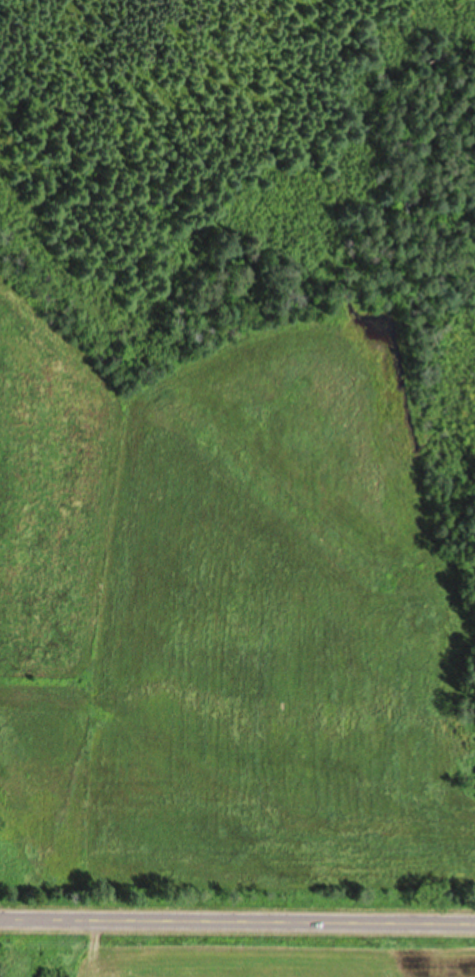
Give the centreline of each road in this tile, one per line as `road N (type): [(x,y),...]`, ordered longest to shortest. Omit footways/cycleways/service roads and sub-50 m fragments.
road 1 (secondary): [(474,925),(0,920)]

